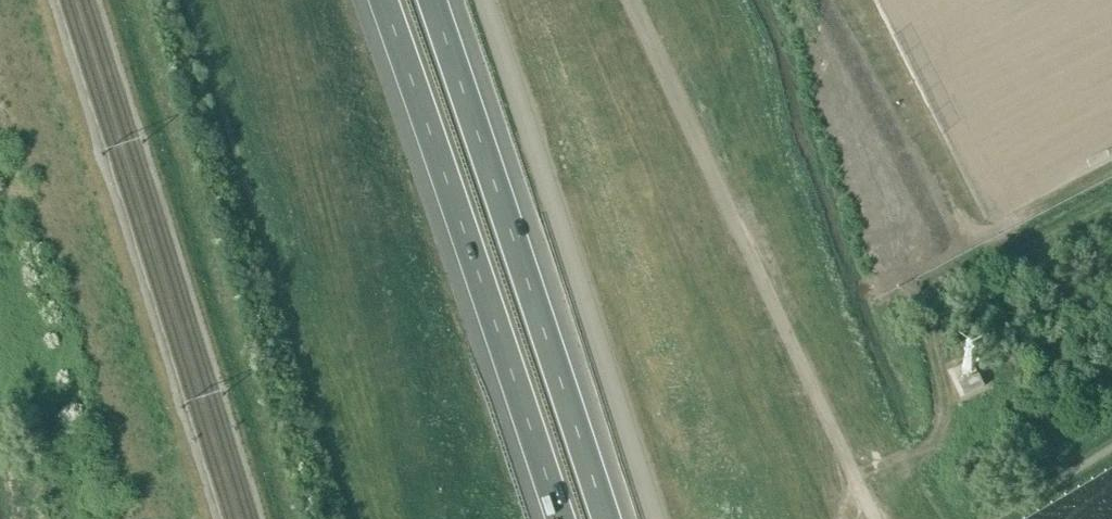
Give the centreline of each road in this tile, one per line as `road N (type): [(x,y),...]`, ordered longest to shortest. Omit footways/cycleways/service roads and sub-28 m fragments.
road 1 (motorway): [(383,0),(559,518)]
road 2 (motorway): [(605,518),(431,0)]
road 3 (unclassified): [(653,518),(483,0)]
road 4 (track): [(862,493),(923,454),(941,432),(950,398)]

